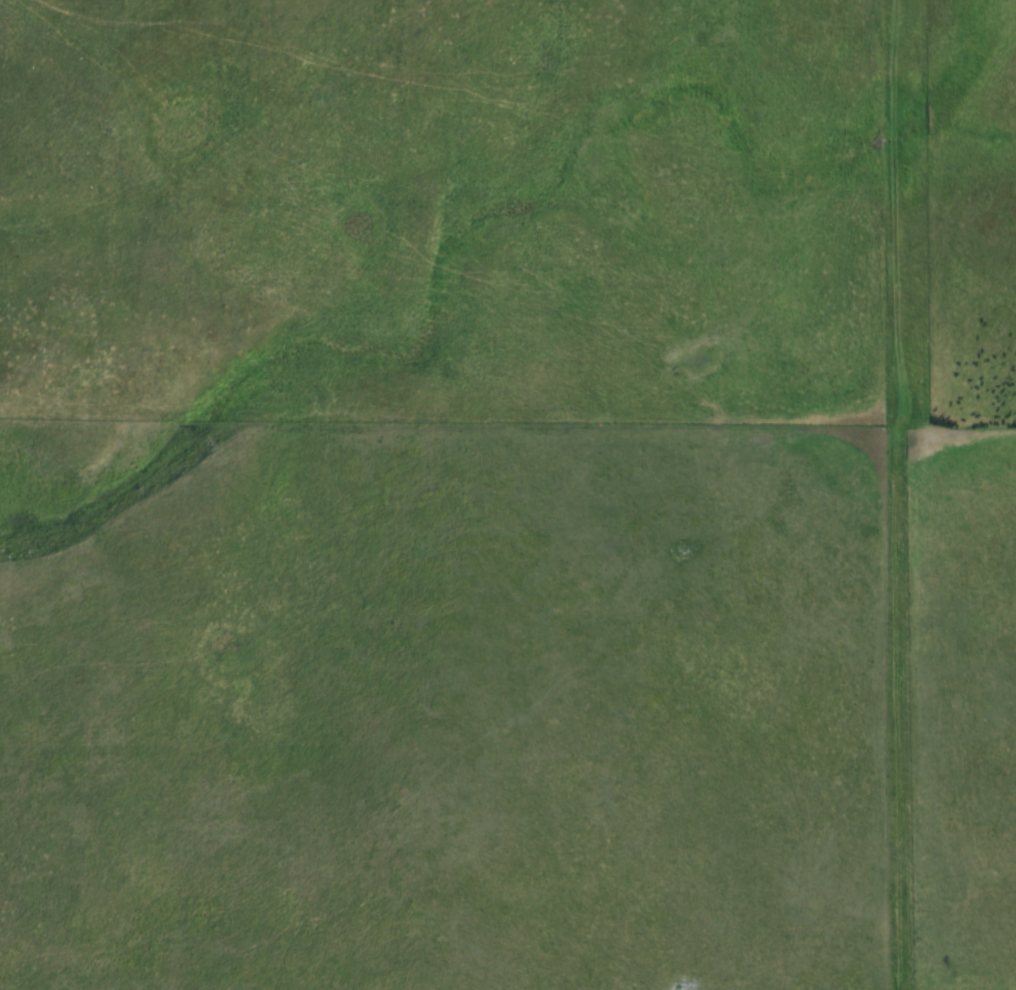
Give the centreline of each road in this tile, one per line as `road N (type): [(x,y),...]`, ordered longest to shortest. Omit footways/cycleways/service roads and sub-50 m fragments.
road 1 (track): [(908,0),(903,516),(913,989)]

